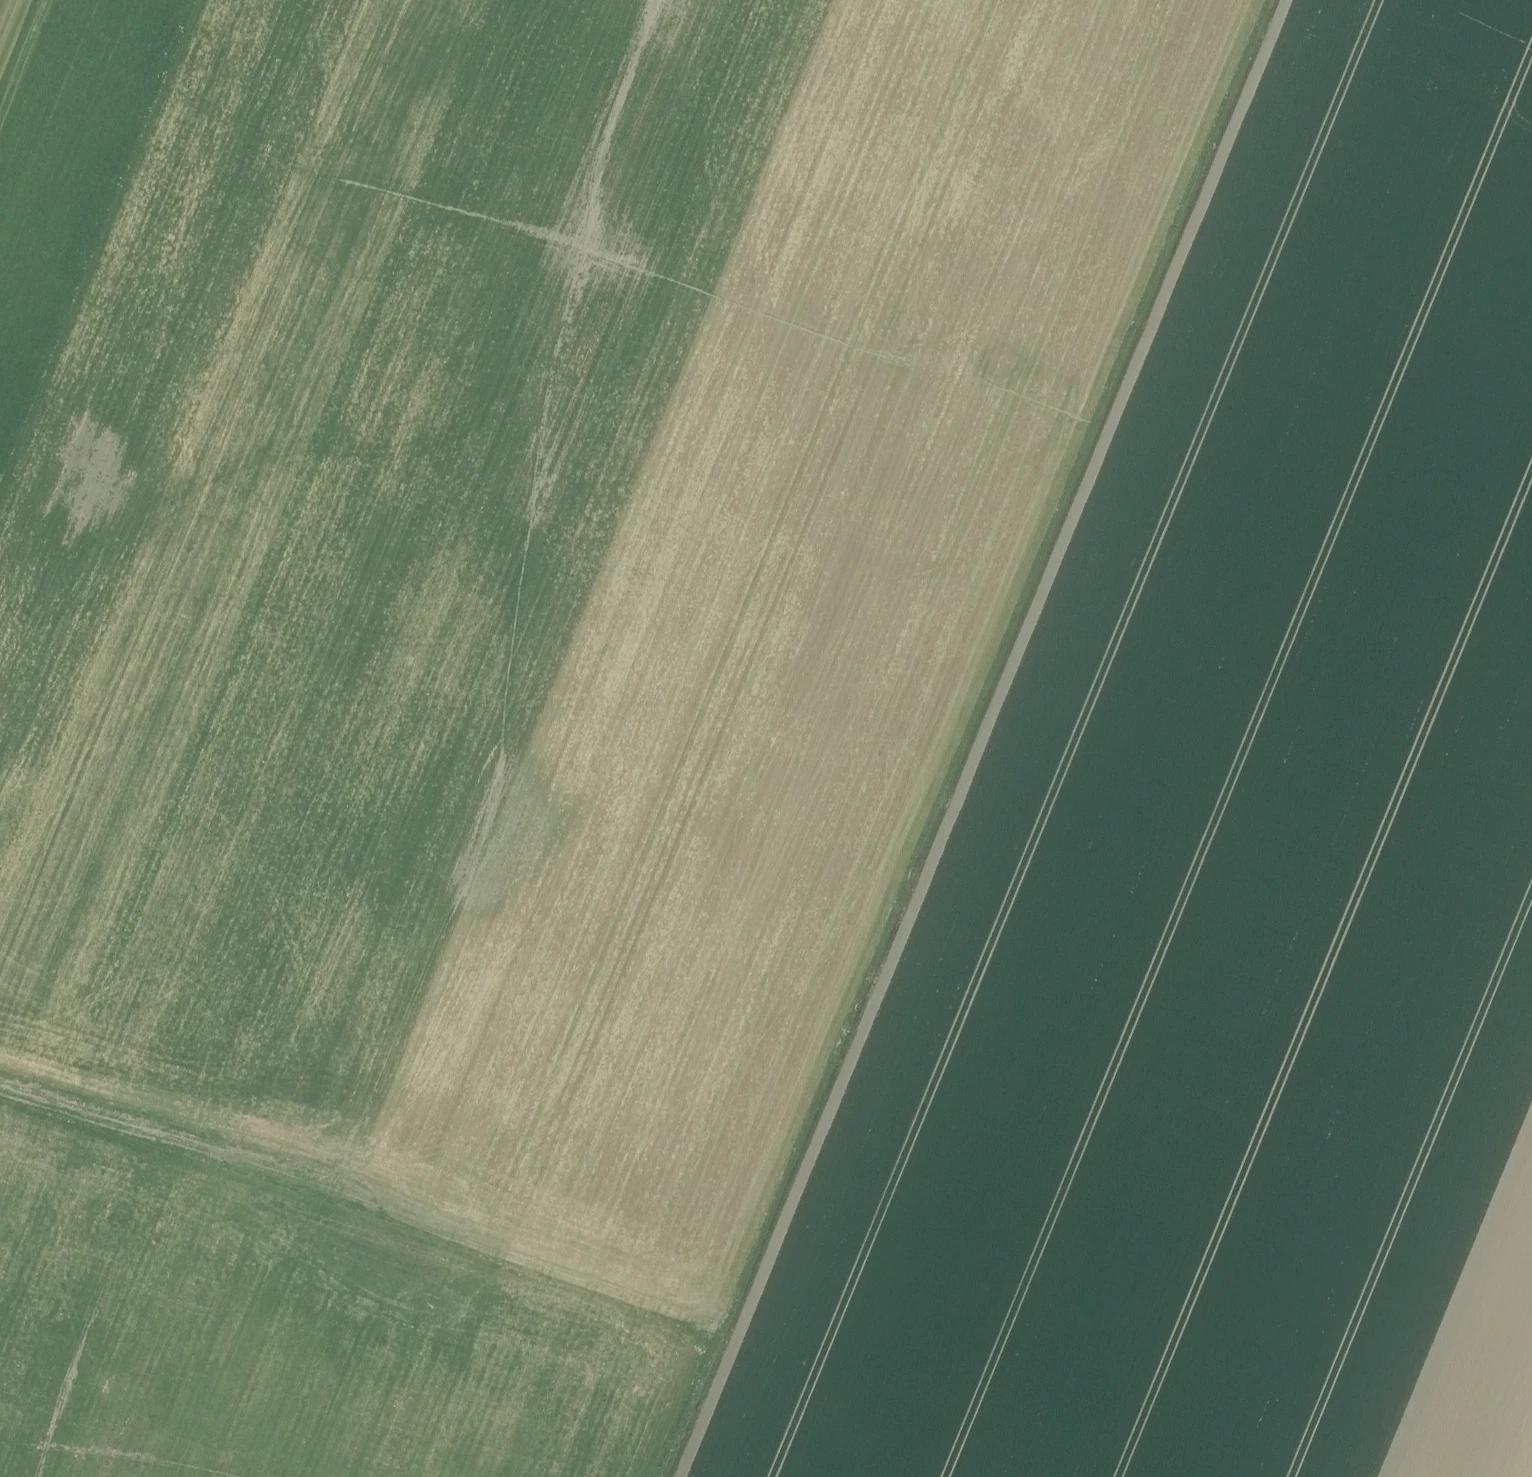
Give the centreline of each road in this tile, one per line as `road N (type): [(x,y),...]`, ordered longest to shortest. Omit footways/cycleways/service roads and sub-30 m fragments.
road 1 (track): [(0,124),(51,0)]

